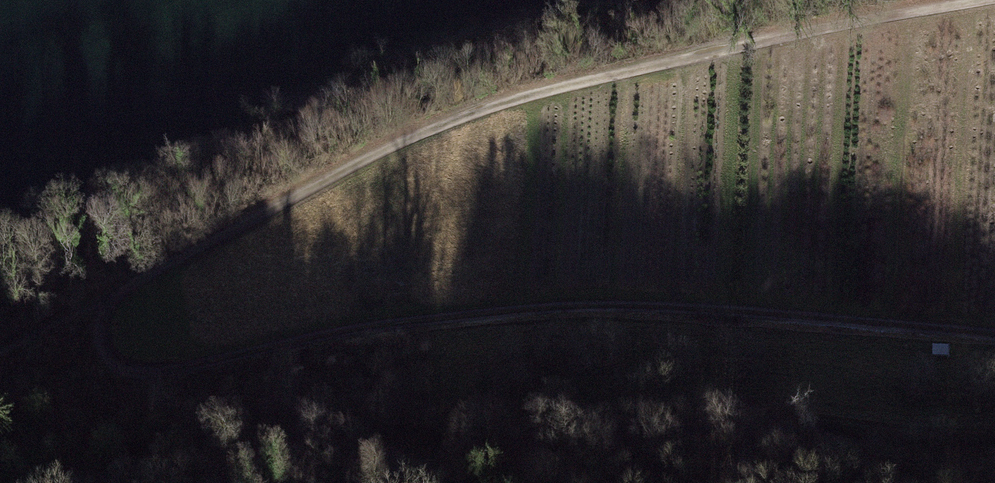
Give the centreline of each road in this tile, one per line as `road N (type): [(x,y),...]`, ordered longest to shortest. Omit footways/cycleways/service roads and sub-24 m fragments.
road 1 (track): [(114,292),(102,338),(110,364),(147,378),(338,331),(564,307),(994,332)]
road 2 (track): [(114,292),(398,141),(516,97),(992,0)]
road 3 (track): [(994,436),(945,441),(785,419),(507,447),(341,428),(276,433),(82,482)]
road 4 (track): [(0,353),(114,292)]

